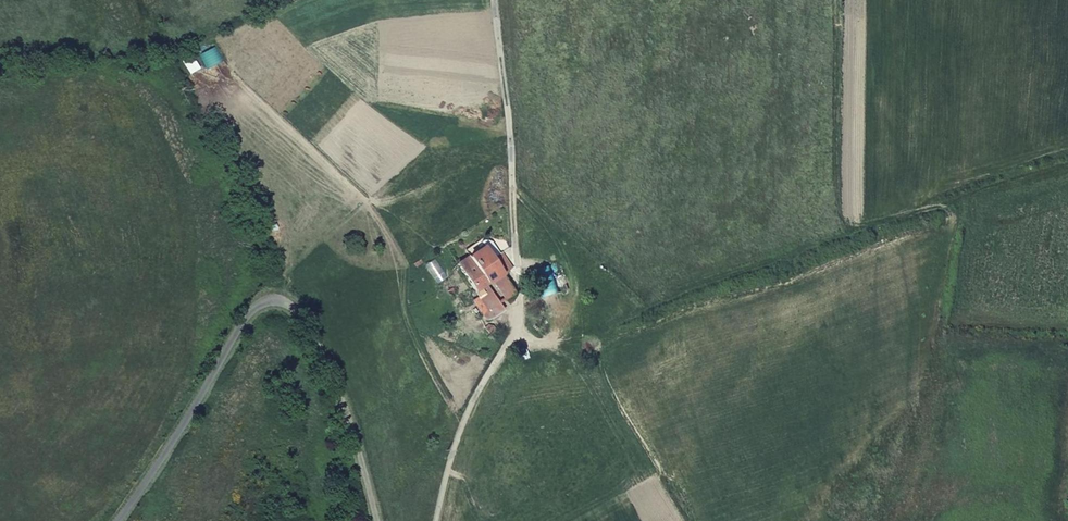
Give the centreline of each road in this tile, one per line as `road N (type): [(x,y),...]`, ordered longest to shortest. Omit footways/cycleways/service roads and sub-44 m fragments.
road 1 (track): [(1067,159),(670,300),(570,345),(519,336)]
road 2 (residential): [(377,520),(335,383),(308,321),(292,306),(271,301),(249,315),(116,520)]

